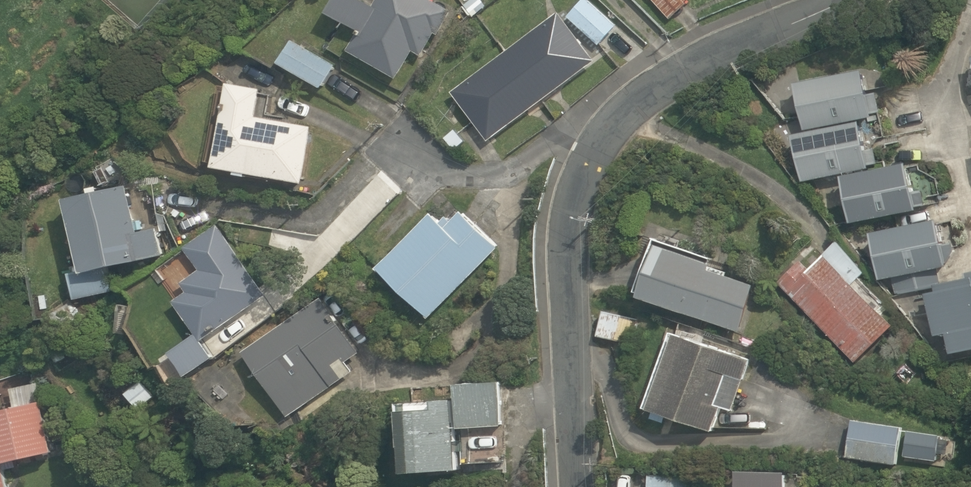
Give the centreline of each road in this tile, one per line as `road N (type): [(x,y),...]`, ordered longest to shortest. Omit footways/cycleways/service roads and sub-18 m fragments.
road 1 (residential): [(843,0),(653,88),(587,155),(566,251),(577,486)]

